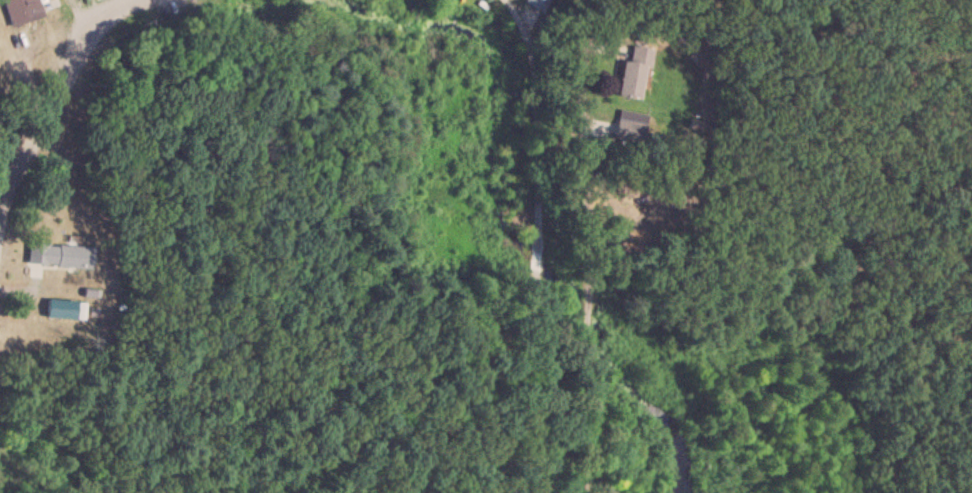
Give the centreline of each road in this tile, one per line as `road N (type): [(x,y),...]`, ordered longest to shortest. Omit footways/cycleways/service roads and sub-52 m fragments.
road 1 (residential): [(576,492),(579,84),(570,35)]
road 2 (residential): [(0,173),(91,0)]

